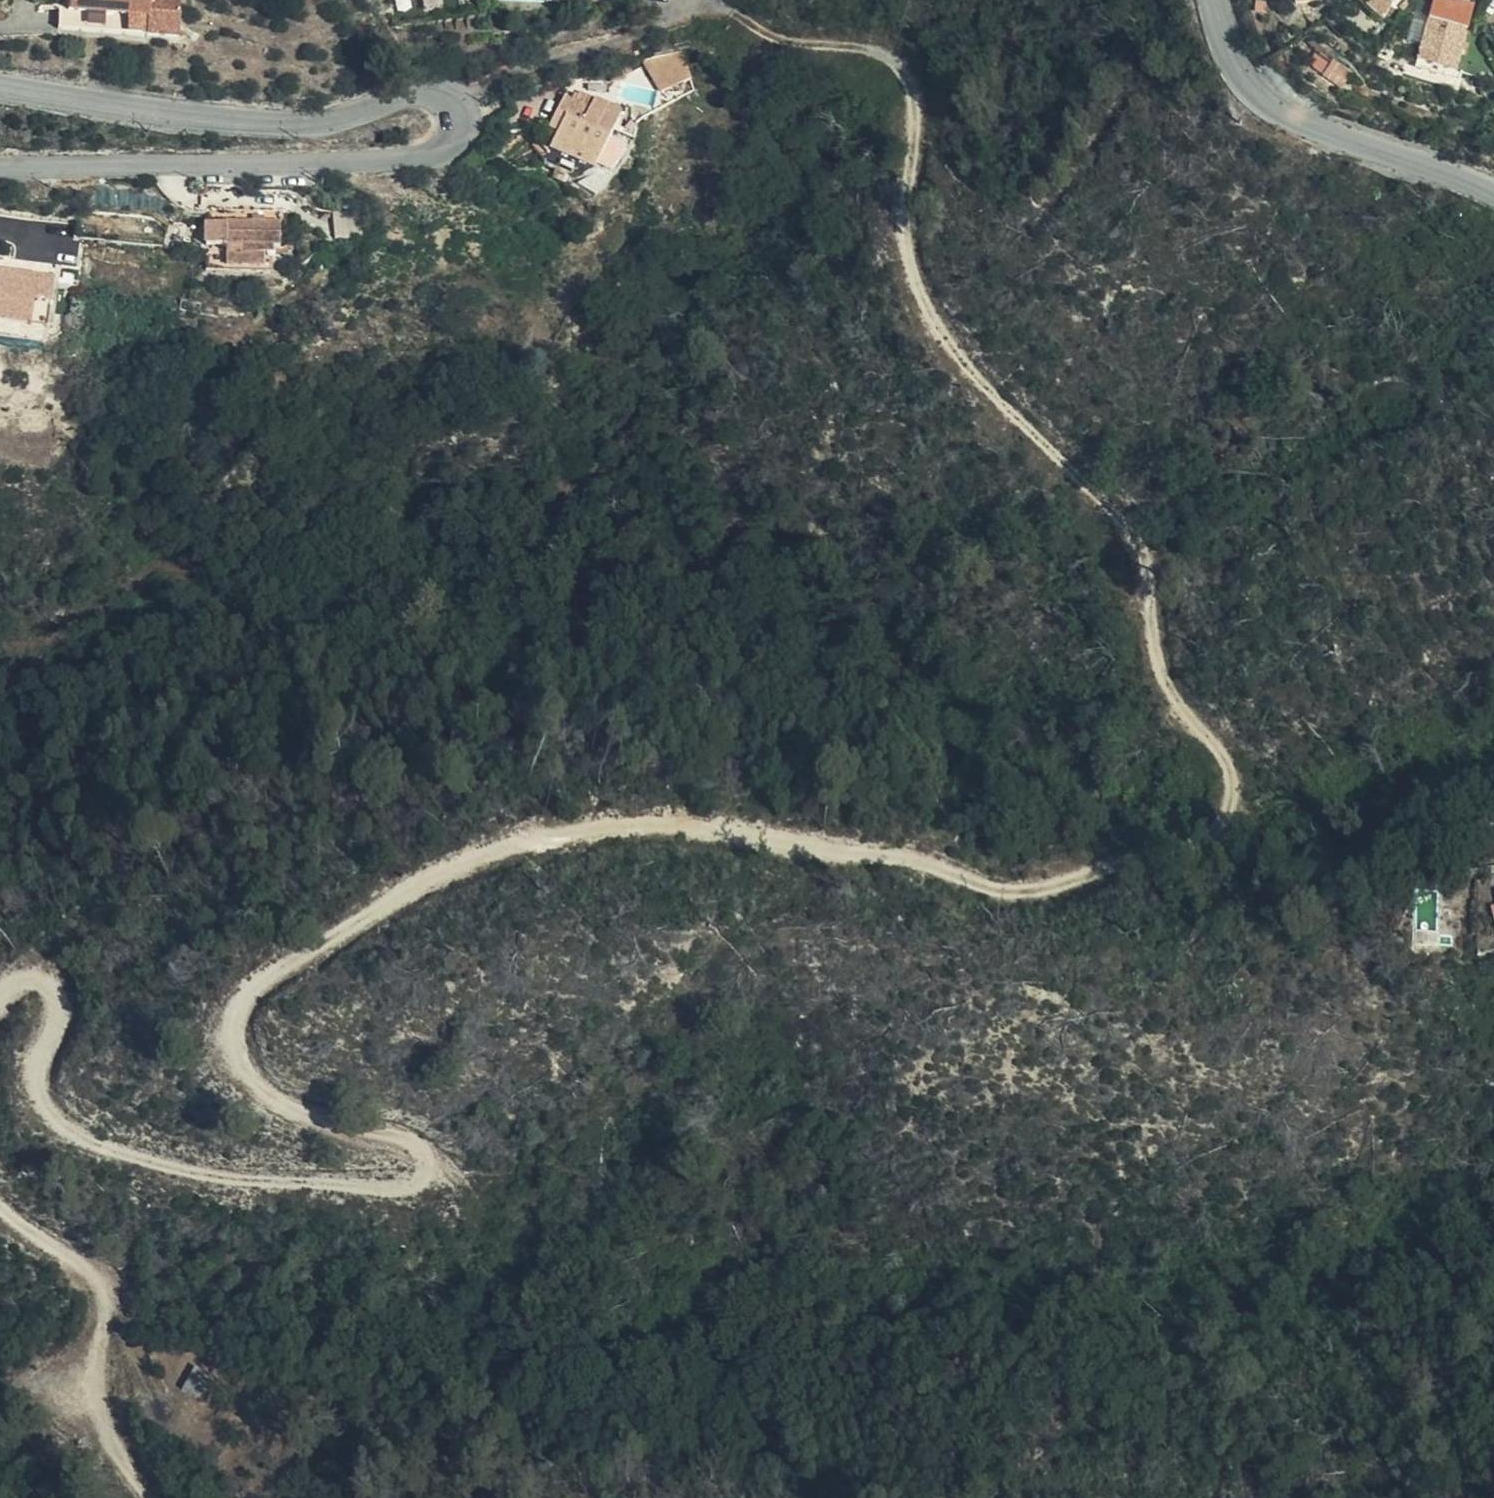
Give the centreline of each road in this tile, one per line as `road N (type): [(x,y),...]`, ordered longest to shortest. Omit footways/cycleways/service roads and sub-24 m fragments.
road 1 (track): [(0,1011),(7,1000),(32,994),(56,1016),(44,1071),(55,1105),(160,1162),(430,1187),(426,1145),(350,1136),(264,1104),(236,1013),(393,888),(560,834),(670,815),(768,835),(944,852),(1022,876),(1187,826),(1234,792),(1181,717),(1156,651),(1142,539),(973,371),(916,279),(901,216),(918,122),(914,77),(903,59),(788,39),(721,0)]
road 2 (tertiary): [(0,169),(397,161),(436,148),(454,120),(446,97),(431,94),(300,123),(0,89)]
road 3 (tertiary): [(1216,0),(1232,58),(1264,101),(1493,193)]
road 4 (track): [(128,1497),(104,1464),(91,1392),(103,1331),(97,1293),(0,1229)]

